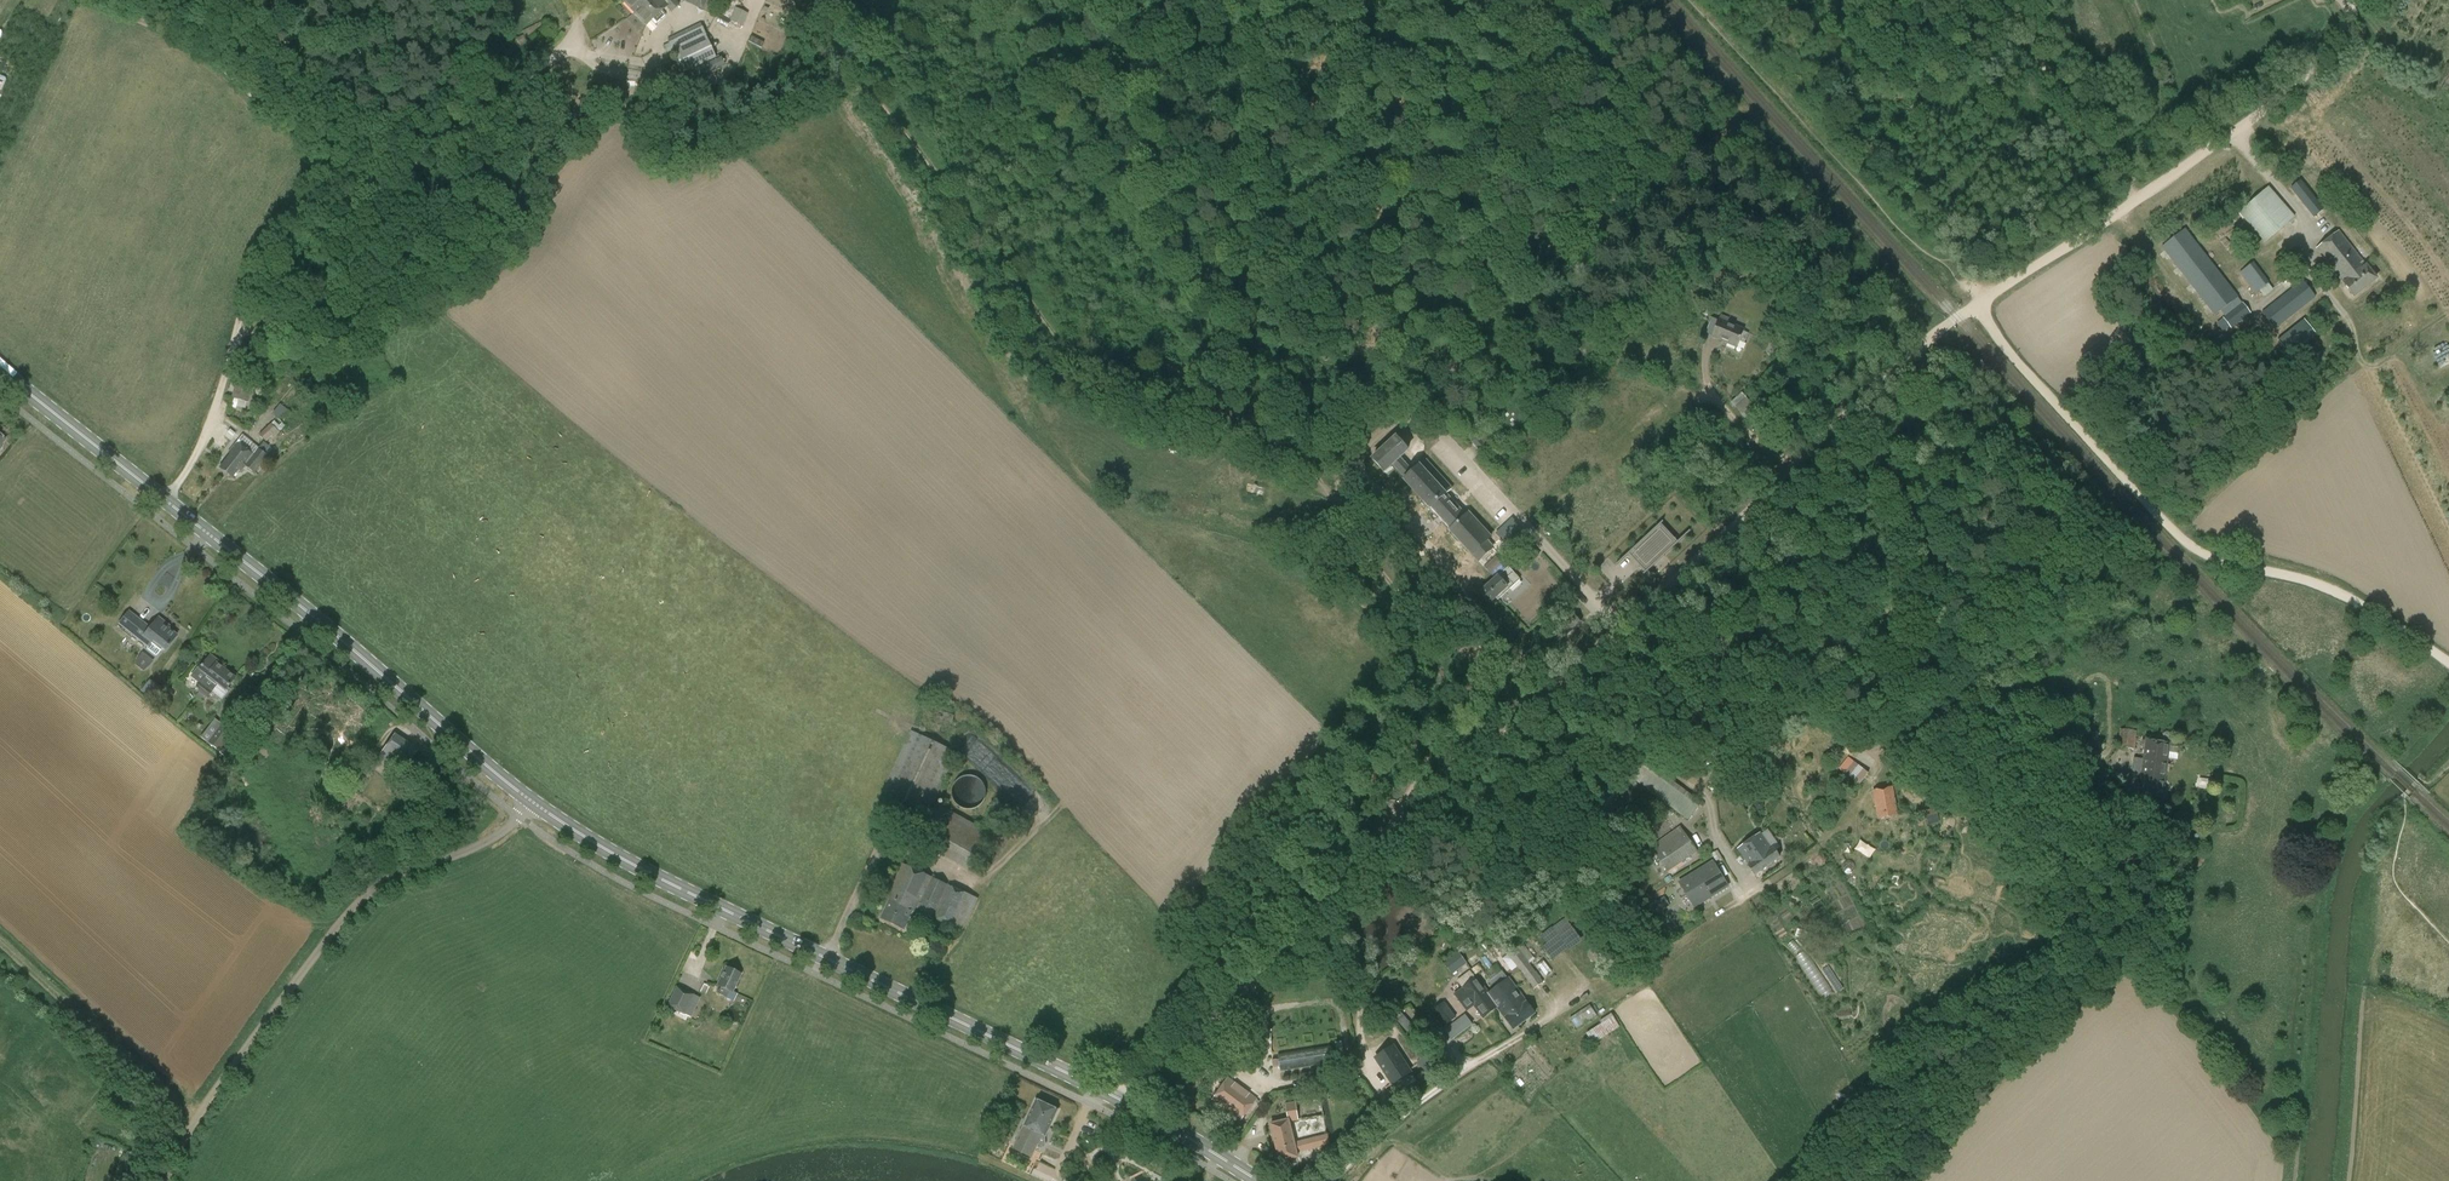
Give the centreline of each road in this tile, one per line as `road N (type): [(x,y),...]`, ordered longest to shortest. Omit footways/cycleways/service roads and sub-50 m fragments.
road 1 (track): [(1336,503),(1289,462),(1100,374),(1065,347),(852,77),(690,162),(671,163),(580,43)]
road 2 (secondary): [(1261,1180),(1121,1100),(641,869),(531,801)]
road 3 (secondary): [(531,801),(0,366)]
road 4 (track): [(1556,690),(1613,711),(1775,706),(1863,752),(1882,748),(1905,722),(1939,716),(2037,734),(2103,757),(2112,691)]
road 5 (track): [(1978,303),(1999,338),(2188,545),(2348,595),(2448,662)]
road 6 (track): [(1121,1100),(1556,690)]
road 7 (track): [(580,43),(553,57),(443,156),(342,172),(211,53),(104,0)]
road 8 (unclassified): [(167,1180),(210,1096),(361,900),(403,872),(495,836),(531,801)]
road 9 (track): [(1624,629),(1903,363),(1978,303)]
road 10 (track): [(1324,1180),(1420,1091),(1597,978),(1668,943)]
road 11 (track): [(342,172),(279,227),(257,264),(216,411),(199,451),(152,513)]
road 12 (track): [(1613,711),(1696,763),(1716,836),(1748,888),(1668,943)]
road 13 (track): [(2135,202),(2315,73),(2354,0)]
road 14 (track): [(0,943),(195,1122)]
road 15 (track): [(1998,0),(2135,202)]
road 16 (track): [(1478,665),(1400,601),(1336,503)]
road 17 (track): [(1381,852),(1461,712),(1478,665)]
road 18 (track): [(1978,303),(2135,202)]
road 19 (track): [(2115,215),(2218,333)]
road 20 (track): [(2345,317),(2357,356),(2369,367),(2448,311)]

